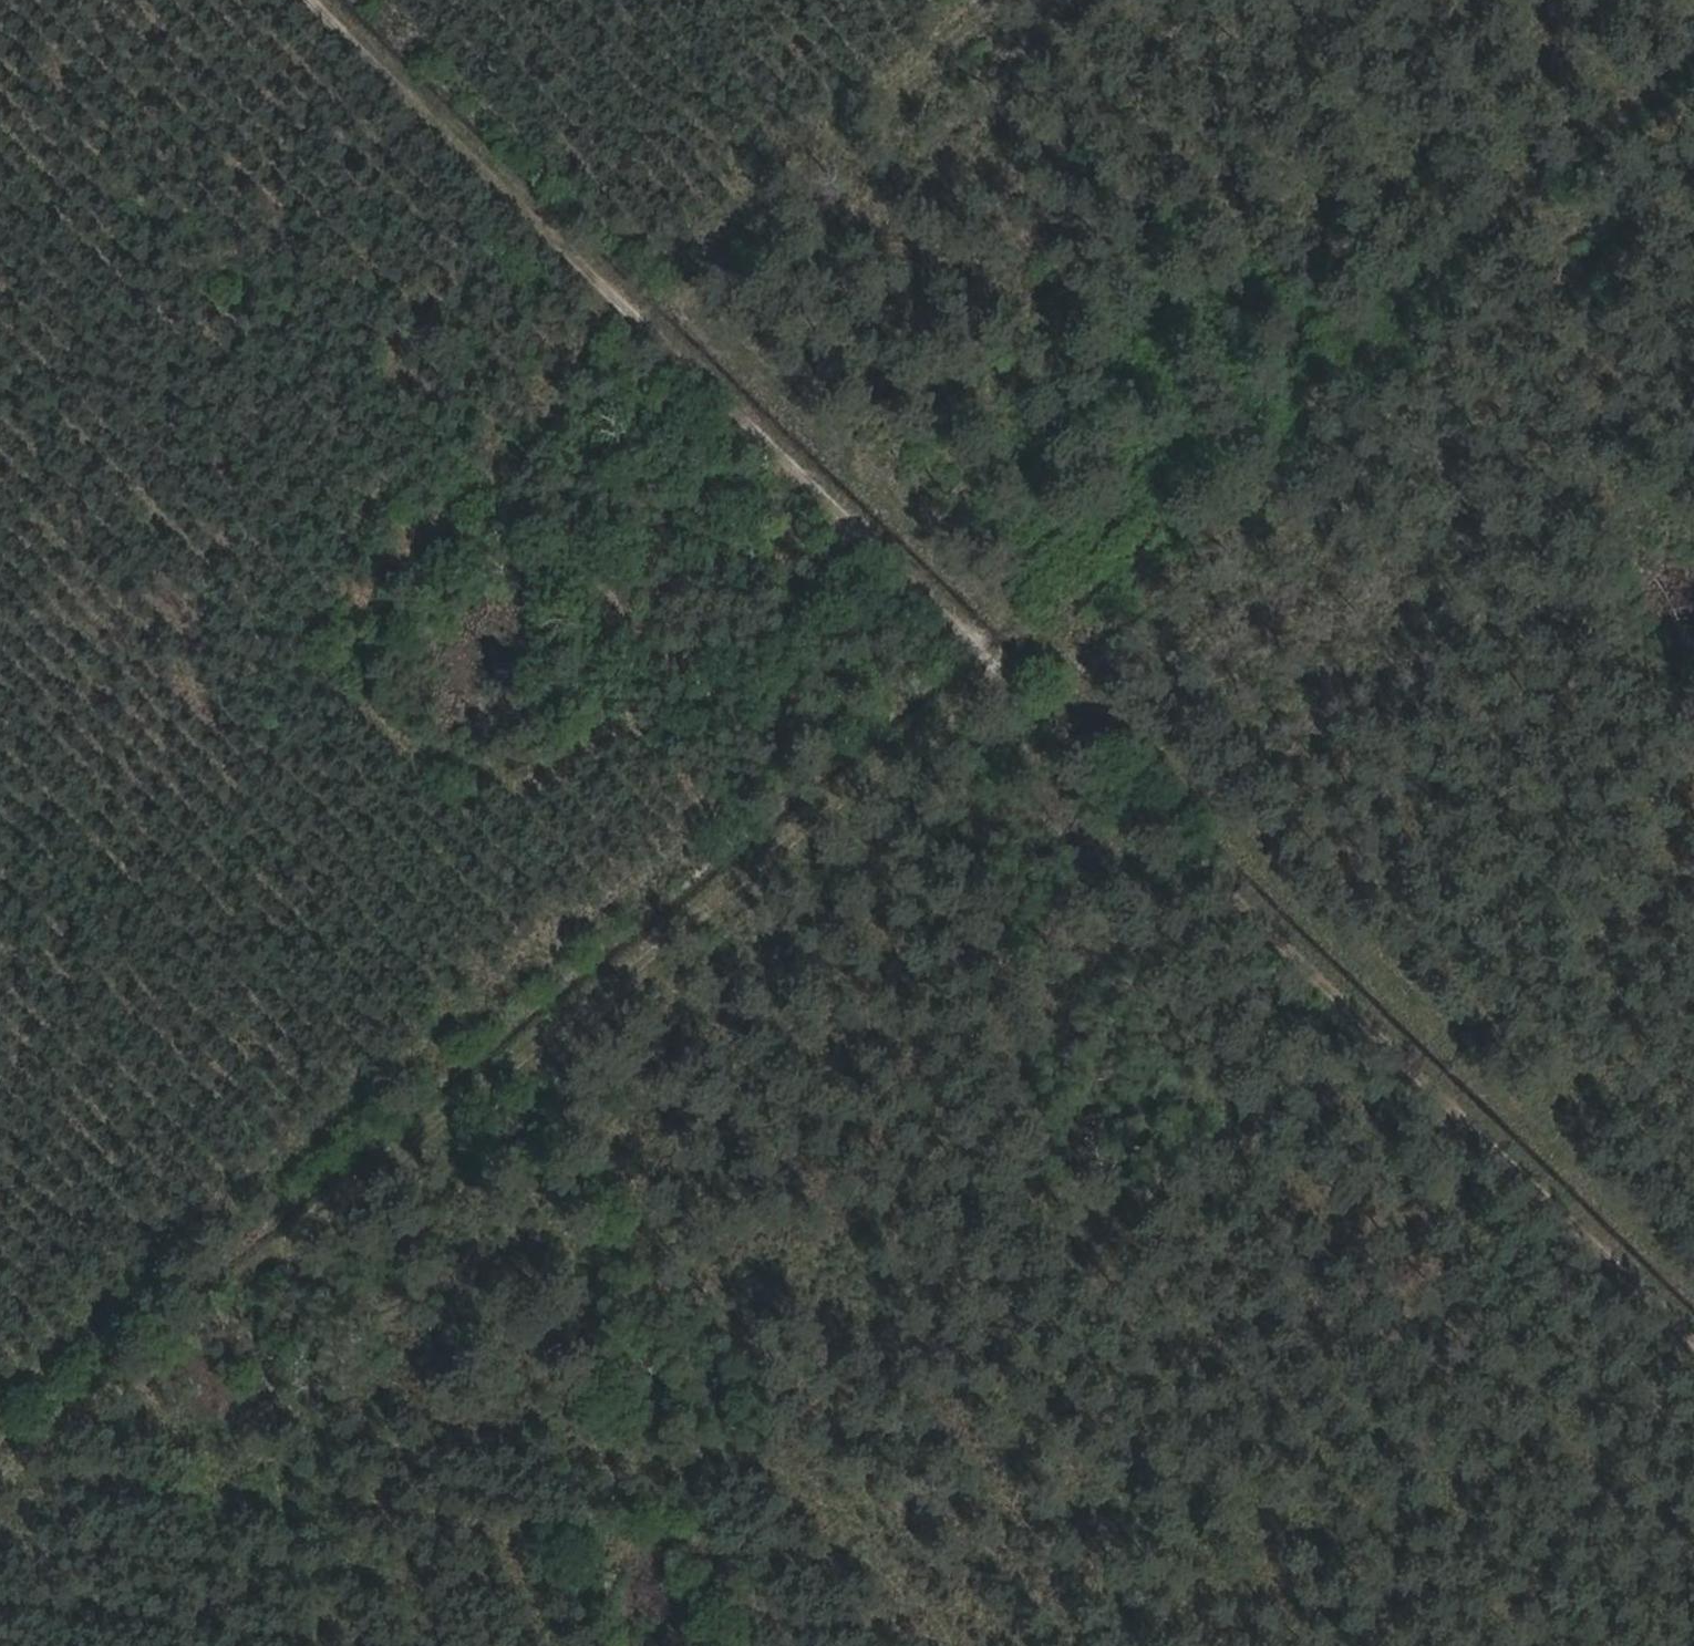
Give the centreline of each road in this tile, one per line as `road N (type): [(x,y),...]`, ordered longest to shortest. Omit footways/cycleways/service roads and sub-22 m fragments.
road 1 (track): [(324,0),(1693,1333)]
road 2 (track): [(1007,659),(223,1302)]

